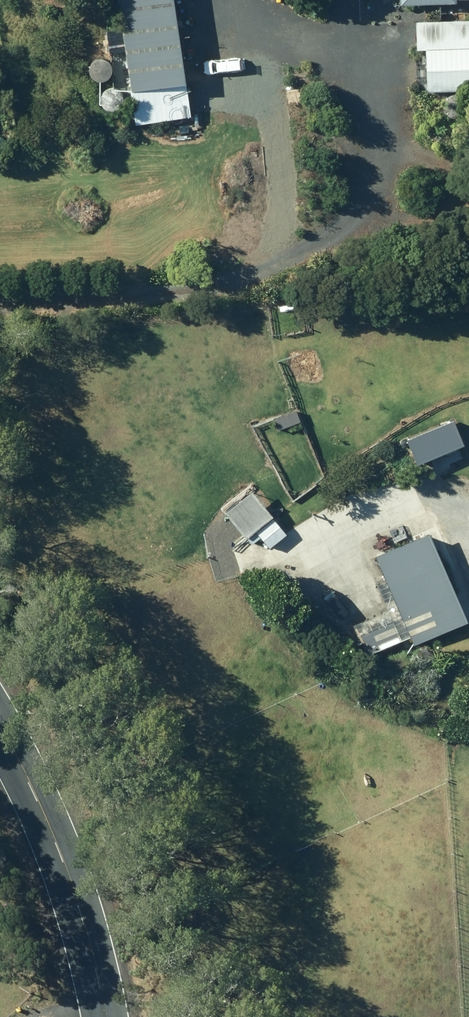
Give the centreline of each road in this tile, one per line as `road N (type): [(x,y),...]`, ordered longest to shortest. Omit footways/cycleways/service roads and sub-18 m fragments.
road 1 (tertiary): [(0,723),(62,858),(105,1016)]
road 2 (track): [(277,550),(393,512),(468,523)]

